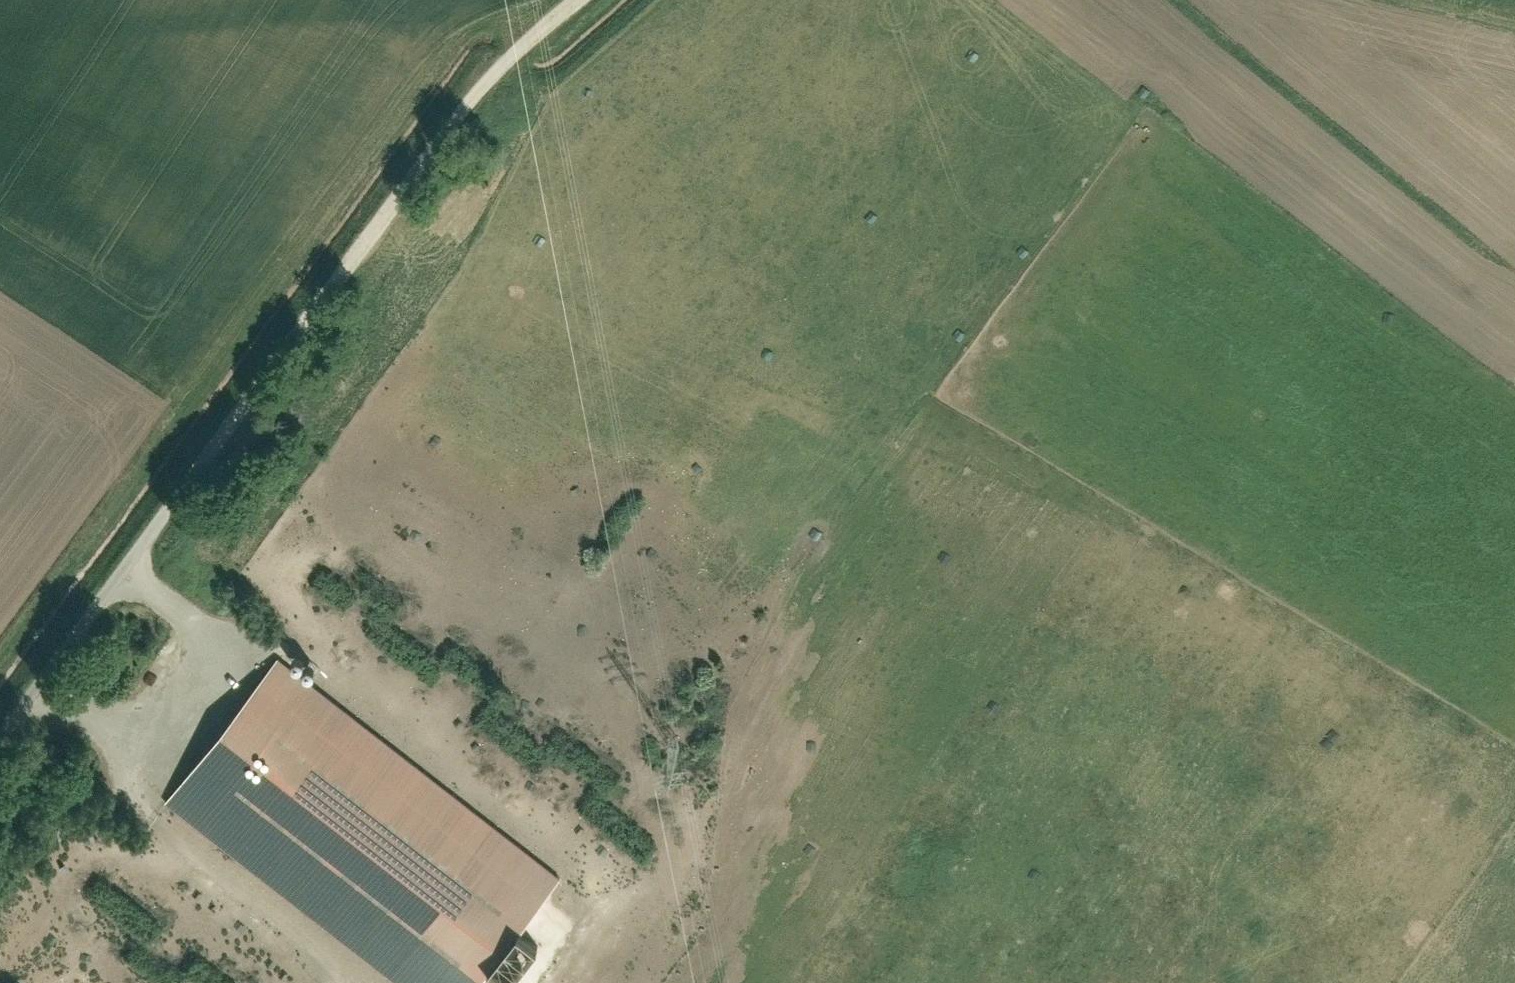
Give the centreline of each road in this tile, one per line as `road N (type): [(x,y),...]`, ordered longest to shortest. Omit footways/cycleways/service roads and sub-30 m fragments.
road 1 (track): [(0,738),(461,114),(583,0)]

